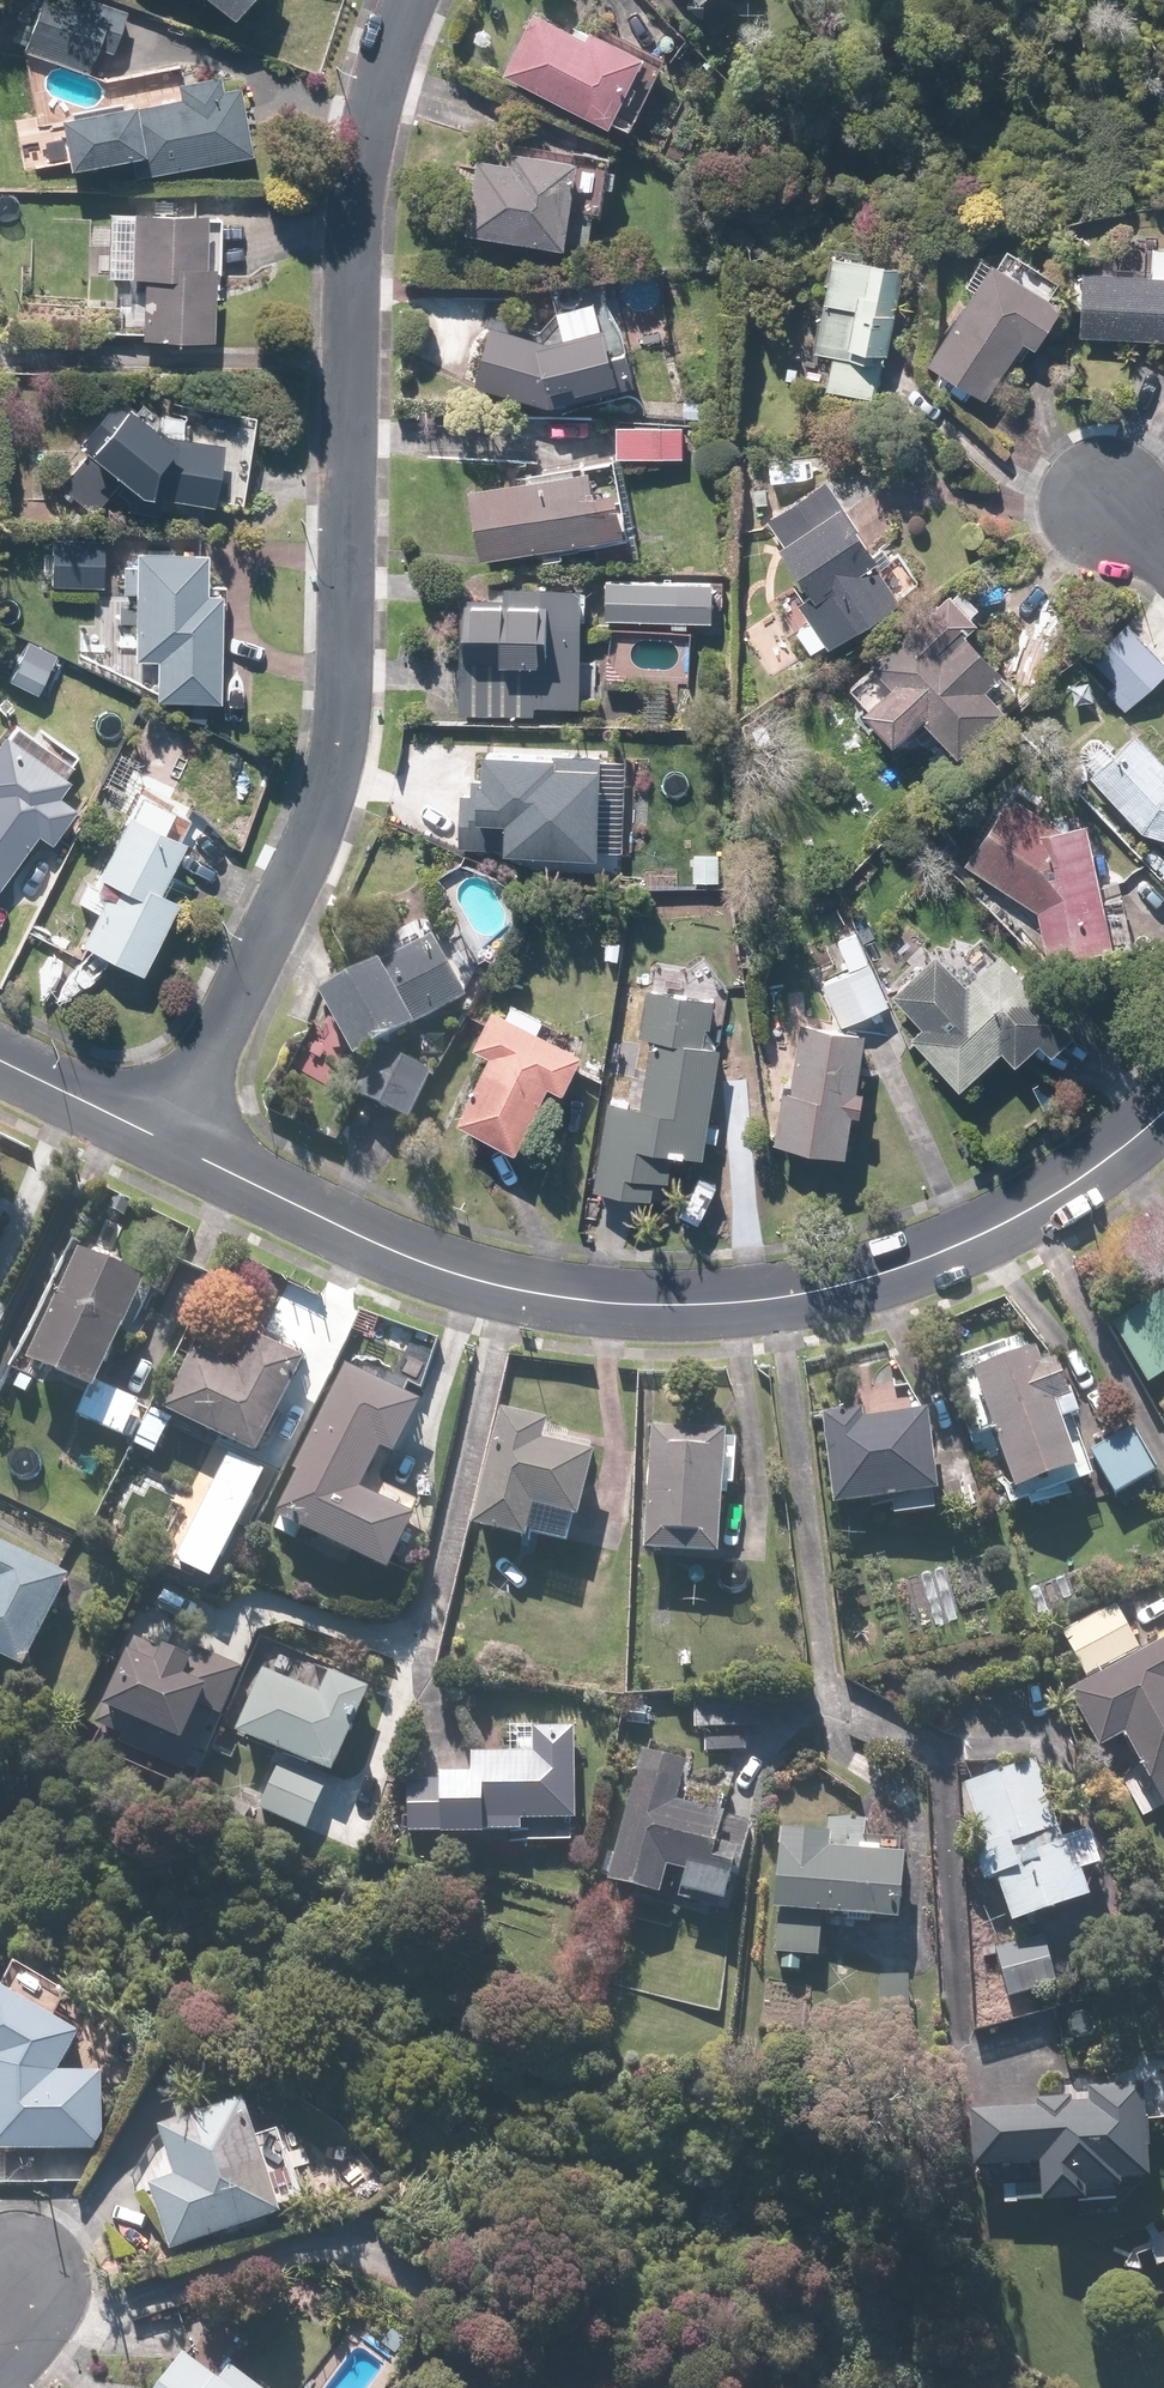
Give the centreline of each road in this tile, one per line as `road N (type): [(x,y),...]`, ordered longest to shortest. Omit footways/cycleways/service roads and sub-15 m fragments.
road 1 (residential): [(167,1141),(320,835),(336,770),(358,145),(404,0)]
road 2 (residential): [(167,1141),(407,1260),(541,1294),(688,1307),(835,1286),(976,1236),(1090,1176),(1163,1107)]
road 3 (residential): [(0,1061),(167,1141)]

